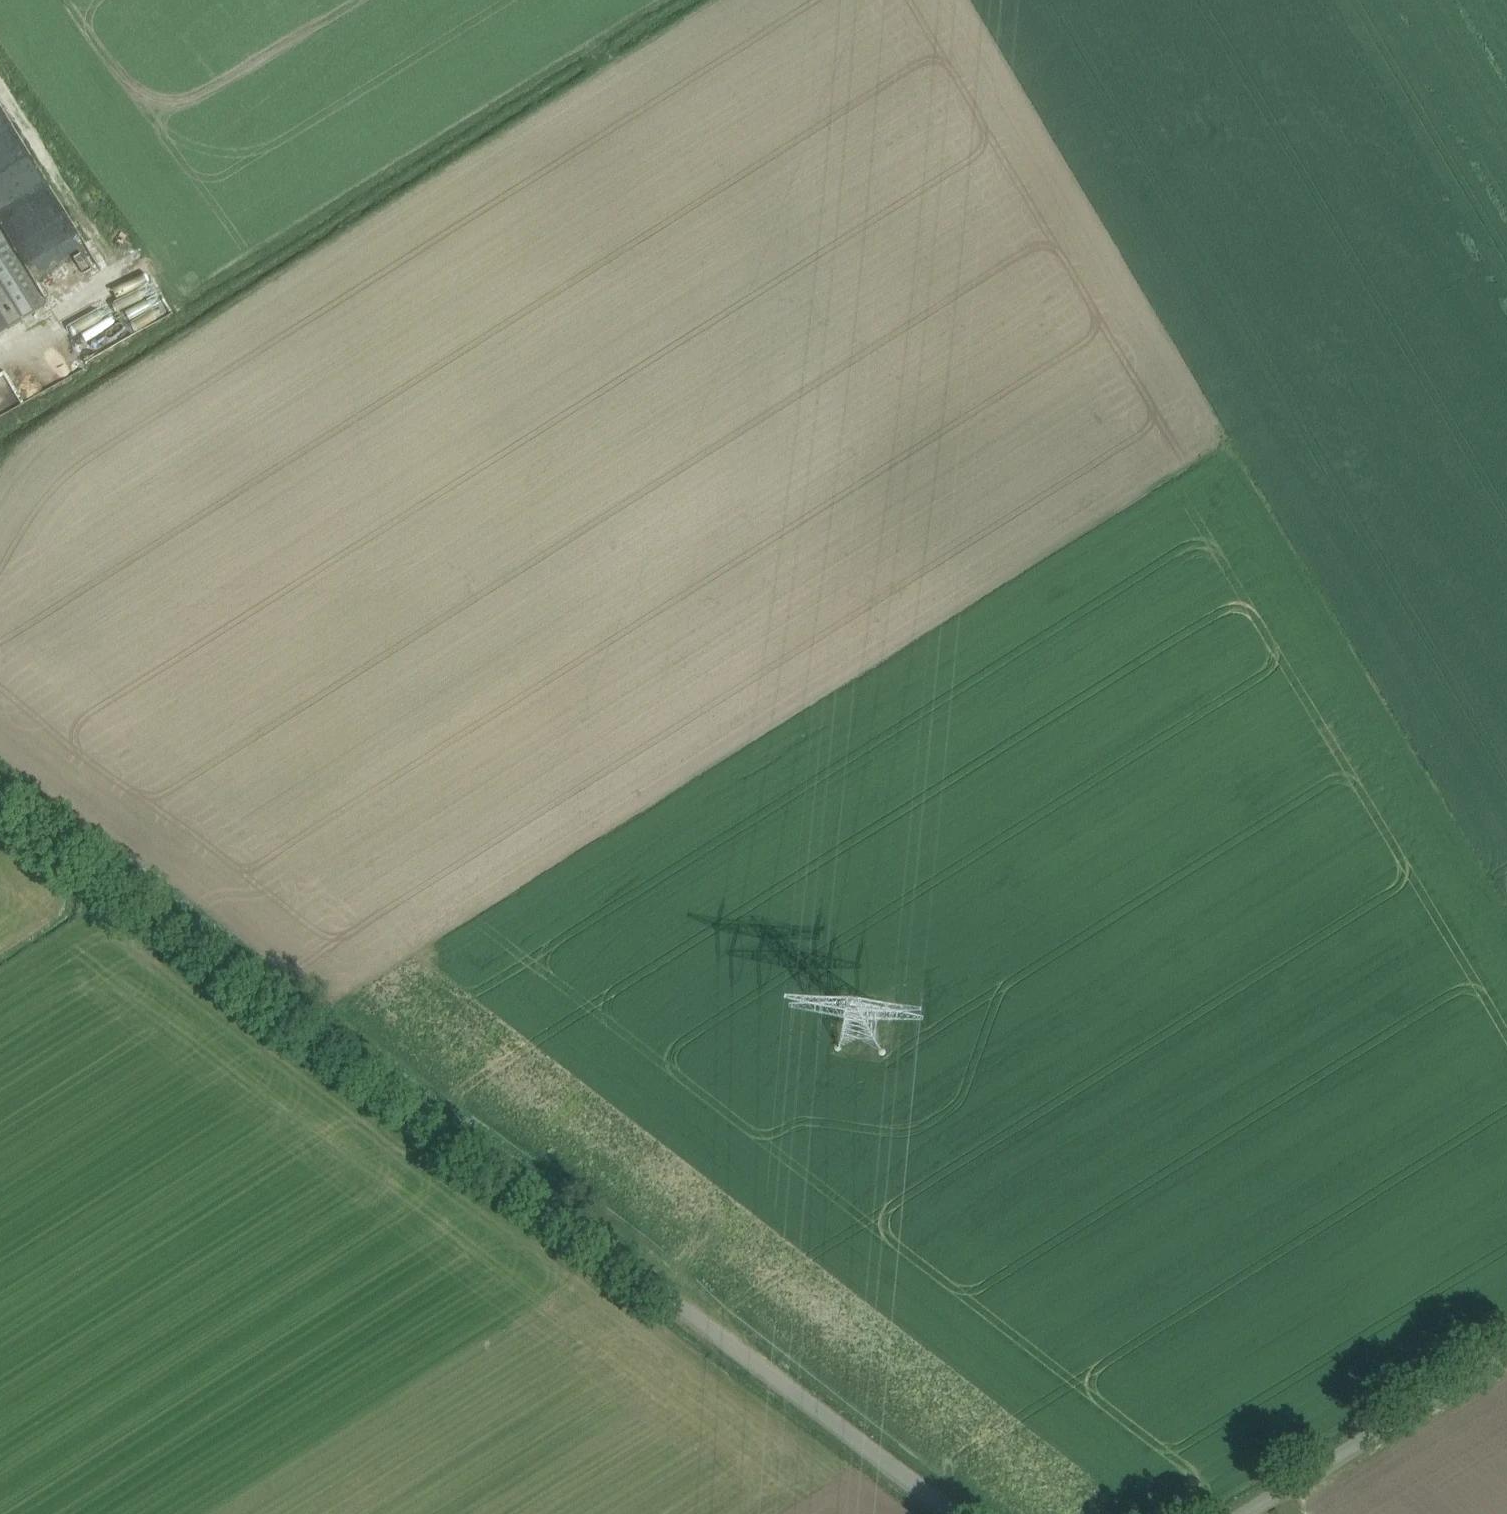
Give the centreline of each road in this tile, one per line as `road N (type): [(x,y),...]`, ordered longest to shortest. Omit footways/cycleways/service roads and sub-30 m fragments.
road 1 (unclassified): [(952,1513),(0,790)]
road 2 (unclassified): [(1249,1513),(1506,1356)]

